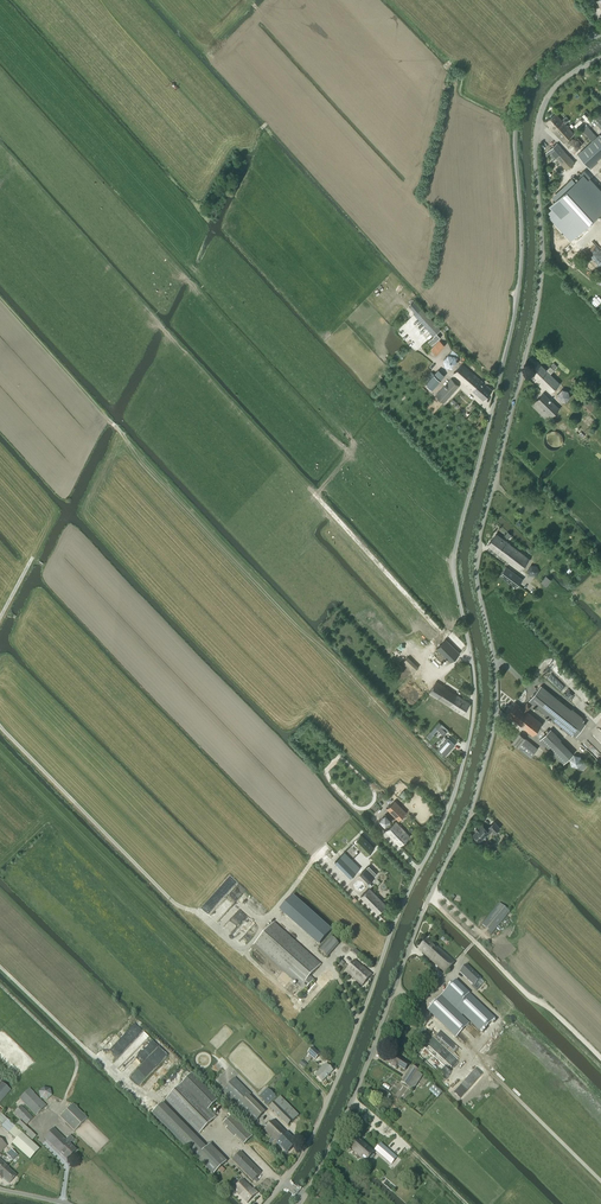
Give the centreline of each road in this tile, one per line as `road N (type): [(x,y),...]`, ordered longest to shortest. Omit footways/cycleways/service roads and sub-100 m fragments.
road 1 (unclassified): [(283,1183),(326,1104),(458,780),(474,695),(453,556),(516,306),(516,123),(534,79),(600,34)]
road 2 (unclassified): [(304,1197),(362,1079),(483,768),(496,695),(477,553),(540,283),(536,127),(561,82),(600,59)]
road 3 (track): [(330,966),(275,916),(245,950),(202,914),(178,905),(0,727)]
road 4 (track): [(200,1140),(155,1096),(104,1068),(0,966)]
road 5 (track): [(39,1138),(65,1100),(75,1059),(0,985)]
road 6 (track): [(476,1057),(600,1181)]

